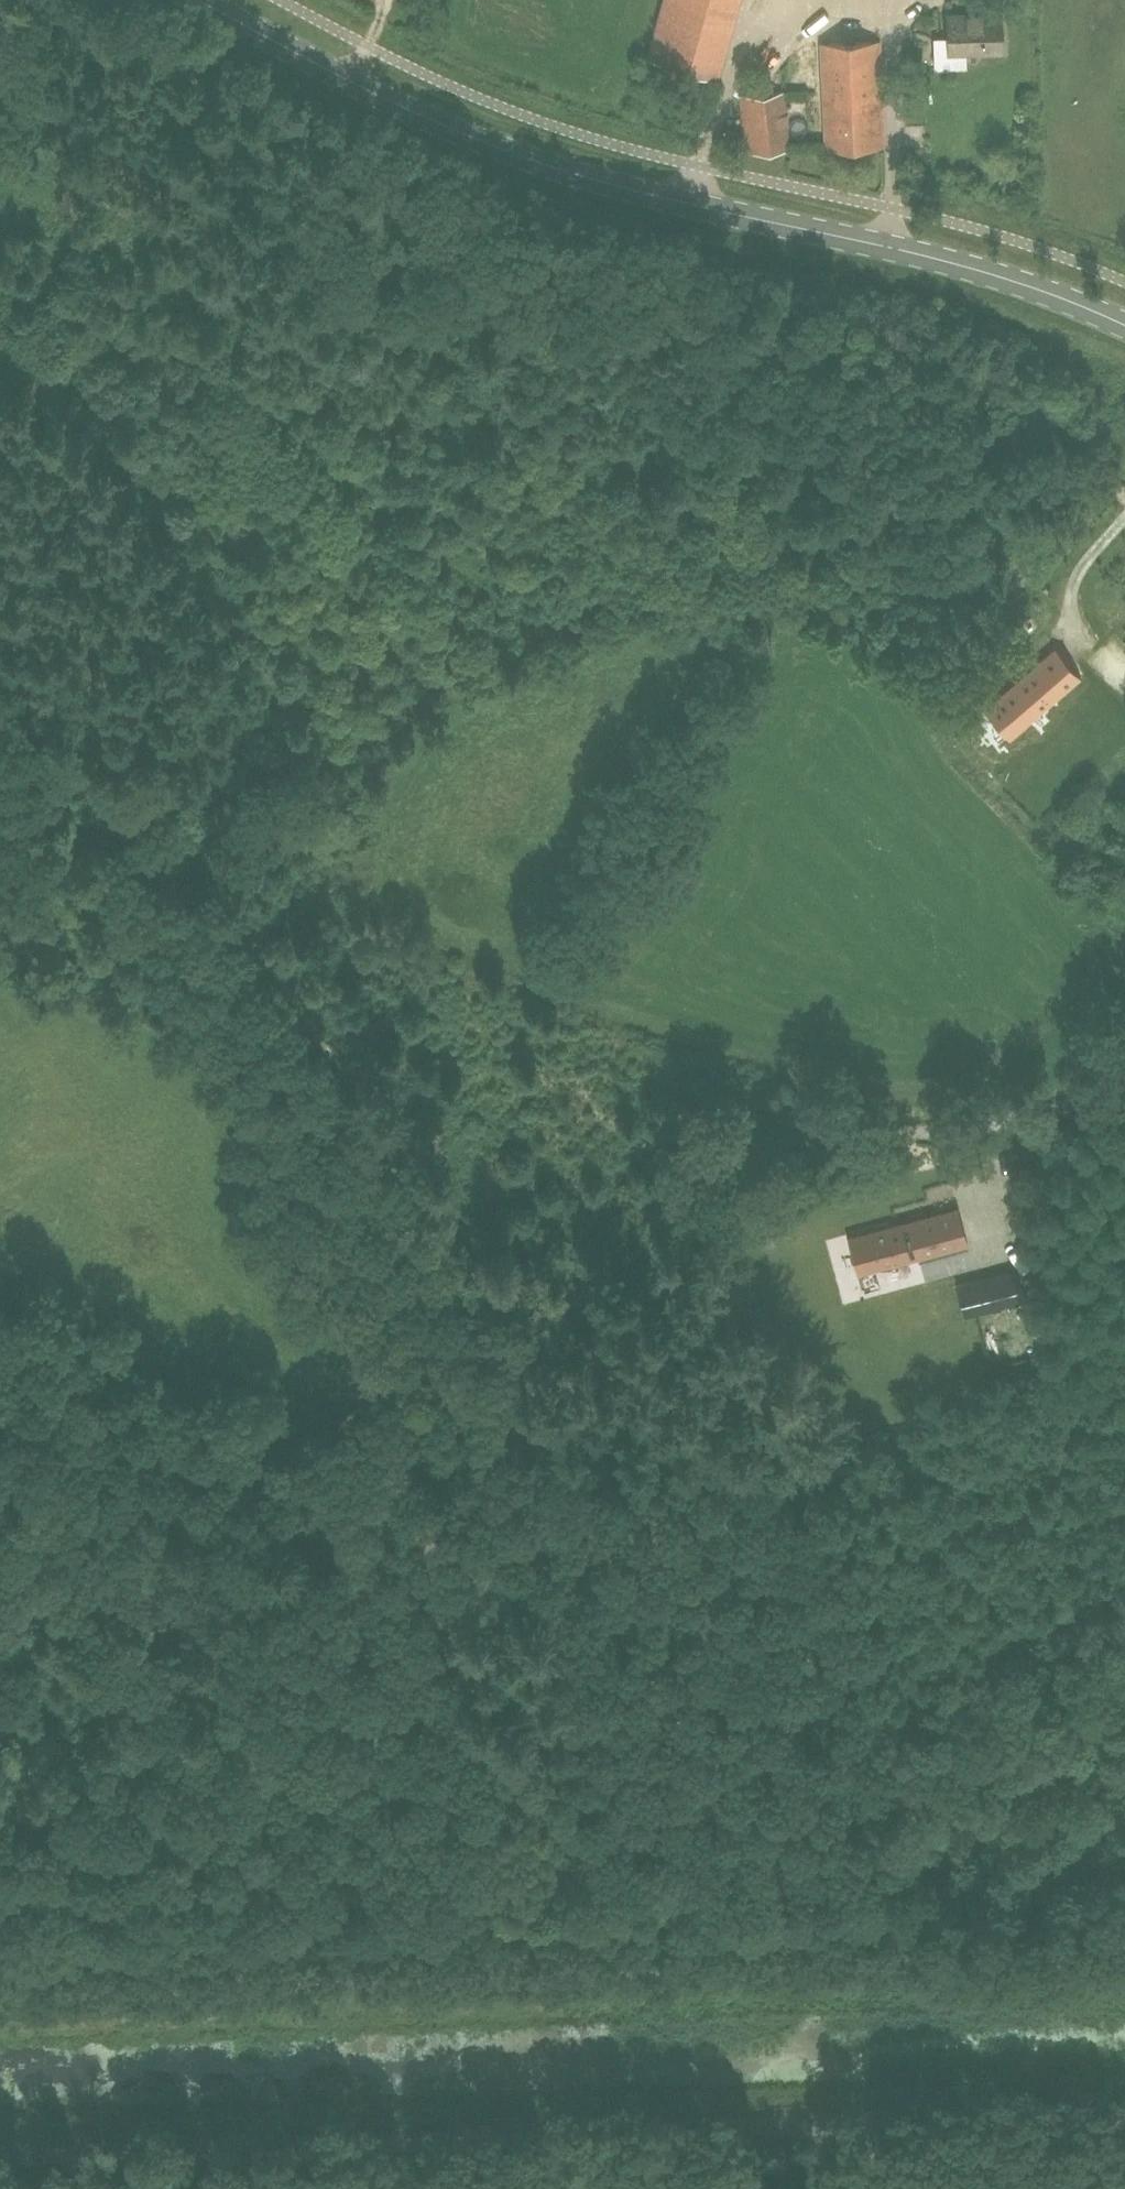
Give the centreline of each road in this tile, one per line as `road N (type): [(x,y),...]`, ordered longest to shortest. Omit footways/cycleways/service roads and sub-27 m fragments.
road 1 (track): [(938,1968),(898,1746),(866,1698),(576,1648),(549,1627),(536,1574),(523,1344),(662,1189),(710,1171),(977,1122),(1124,1083)]
road 2 (unclassified): [(0,2002),(864,1974),(1124,1952)]
road 3 (unclassified): [(1124,2119),(0,2158)]
road 4 (primary): [(1124,330),(1013,284),(891,248),(554,172),(458,135),(202,0)]

